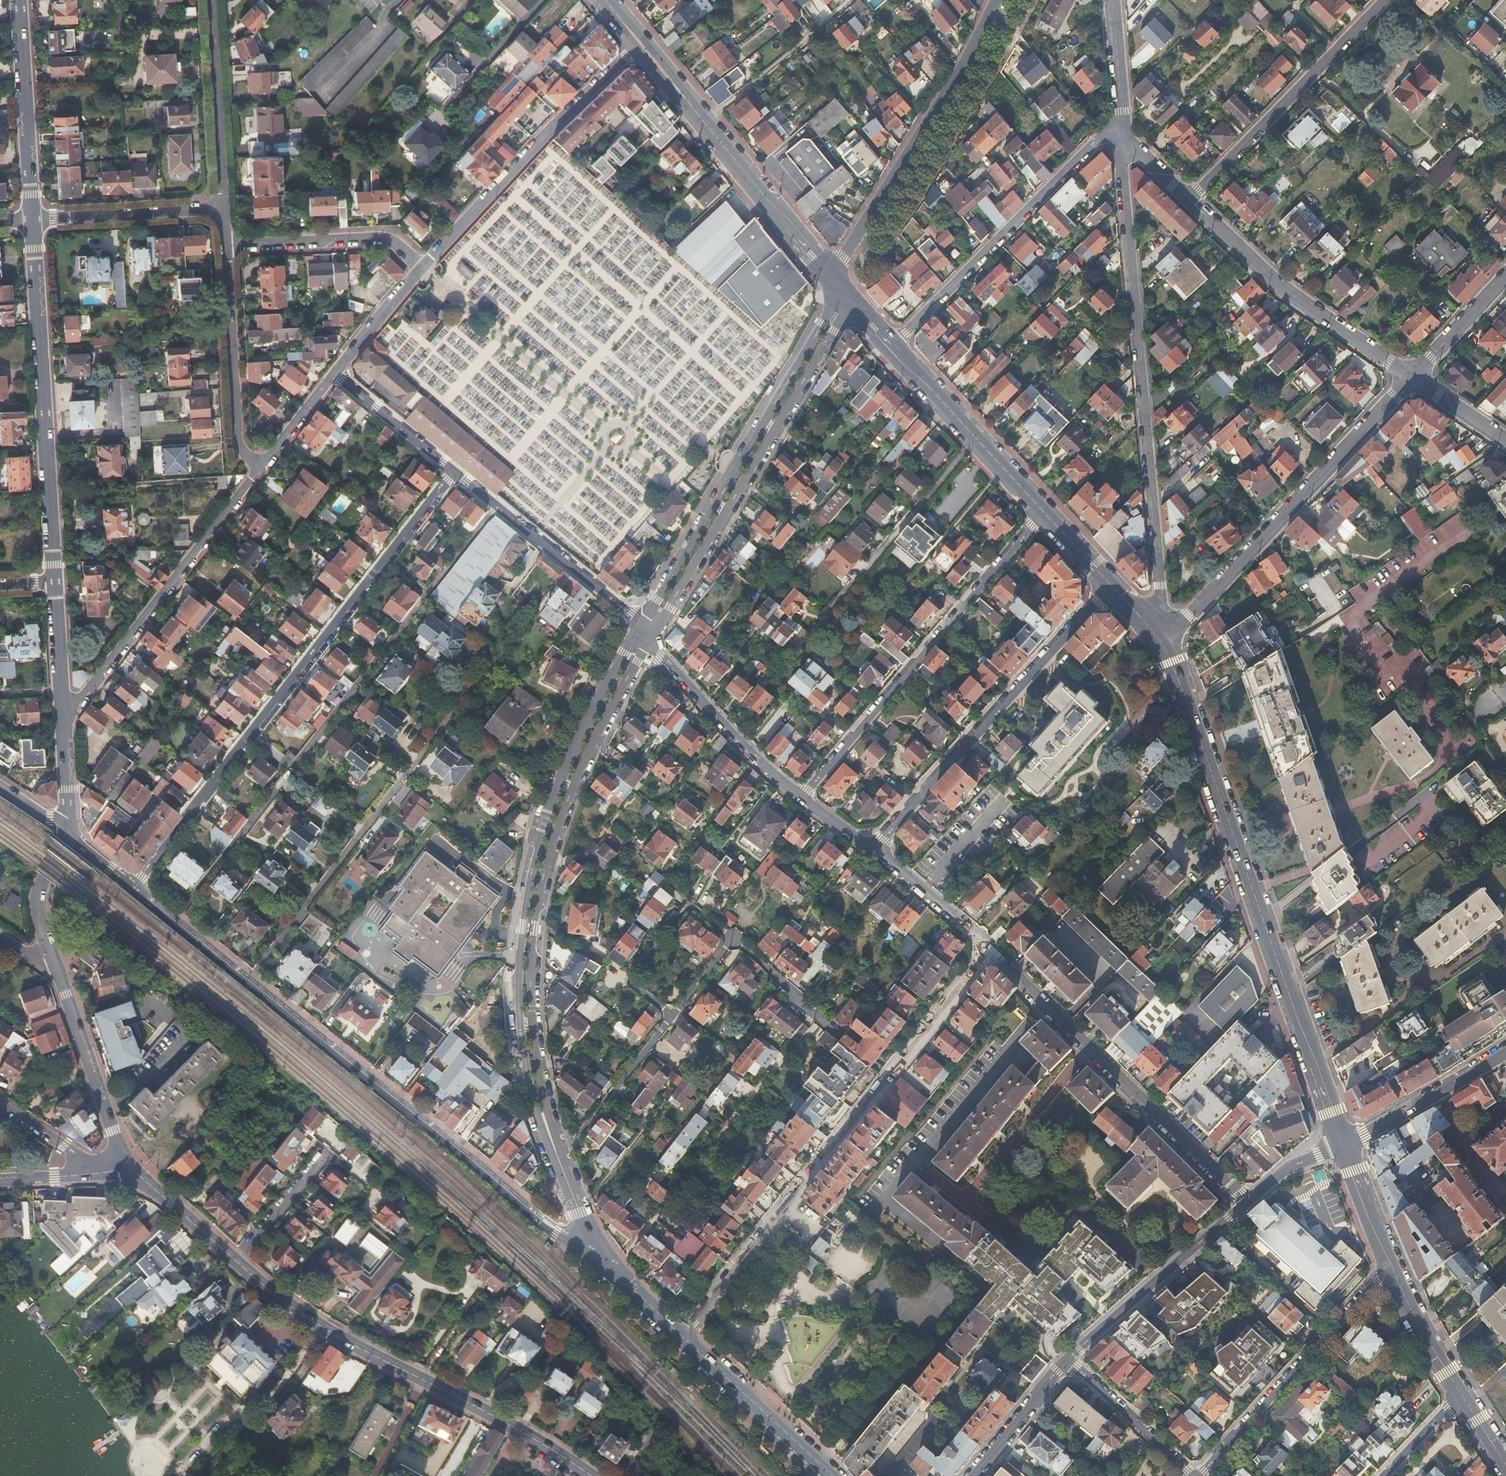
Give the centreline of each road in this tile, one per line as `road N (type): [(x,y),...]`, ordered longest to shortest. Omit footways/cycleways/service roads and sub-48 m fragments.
road 1 (unclassified): [(128,1163),(307,1317),(591,1475)]
road 2 (unclassified): [(641,629),(567,760),(524,926),(518,988),(526,1082),(558,1155)]
road 3 (unclassified): [(558,1155),(535,1047),(537,929),(576,787),(651,639)]
road 4 (primary): [(1344,1146),(1168,643)]
road 5 (residential): [(134,888),(455,473)]
road 6 (residential): [(683,1336),(986,948)]
road 7 (residential): [(1154,623),(1161,599),(1123,154),(1129,142)]
road 8 (unclassified): [(250,980),(542,1221),(601,1251)]
road 9 (unclassified): [(842,290),(641,629)]
road 10 (unclassified): [(651,639),(852,302)]
road 11 (residential): [(1043,511),(805,803)]
road 12 (residential): [(1247,1202),(986,948)]
road 13 (tertiary): [(32,220),(56,581)]
road 14 (residential): [(876,858),(1112,584)]
road 15 (residential): [(1168,643),(1411,377)]
road 16 (residential): [(250,980),(455,711)]
road 17 (residential): [(996,0),(831,278)]
road 18 (residential): [(262,469),(77,705),(62,707)]
road 19 (residential): [(1117,131),(891,345)]
road 20 (residential): [(426,265),(640,43)]
road 21 (residential): [(1388,1263),(1197,1475)]
road 22 (residential): [(1411,377),(1260,270),(1189,200)]
road 23 (residential): [(1383,0),(1189,200)]
road 24 (residential): [(641,629),(455,473)]
road 25 (residential): [(1247,1202),(1067,1362)]
road 26 (residential): [(262,469),(242,450),(228,246)]
road 27 (primary): [(1043,511),(891,345)]
road 28 (residential): [(805,803),(651,639)]
road 29 (tertiary): [(128,1163),(50,954)]
road 30 (tertiary): [(19,0),(32,220)]
road 31 (residential): [(225,209),(211,0)]
road 32 (residential): [(426,265),(385,236),(228,246)]
road 33 (residential): [(740,944),(689,913),(635,978),(678,1016)]
road 34 (unclassified): [(683,1336),(827,1475)]
road 35 (primary): [(831,278),(705,123)]
road 36 (residential): [(225,209),(32,220)]
road 37 (residential): [(705,123),(849,1)]
road 38 (residential): [(1505,1054),(1344,1146)]
road 39 (residential): [(558,1155),(678,1016)]
road 40 (residential): [(1195,1475),(1067,1362)]
road 41 (residential): [(455,473),(336,373)]
road 42 (primary): [(1461,1394),(1388,1263)]
road 43 (unclassified): [(134,888),(250,980)]
road 44 (residential): [(1067,1362),(974,1475)]
road 45 (residential): [(986,948),(876,858)]
road 46 (residential): [(426,265),(336,373)]
road 47 (residential): [(1411,377),(1505,276)]
road 48 (residential): [(1113,0),(1117,131)]
road 49 (tertiary): [(50,954),(40,897),(66,832)]
road 50 (tertiary): [(56,581),(62,707)]
road 51 (tertiary): [(62,707),(66,832)]
road 52 (primary): [(1388,1263),(1344,1146)]
road 53 (residential): [(336,373),(262,469)]
road 54 (residential): [(98,1172),(0,1104)]

